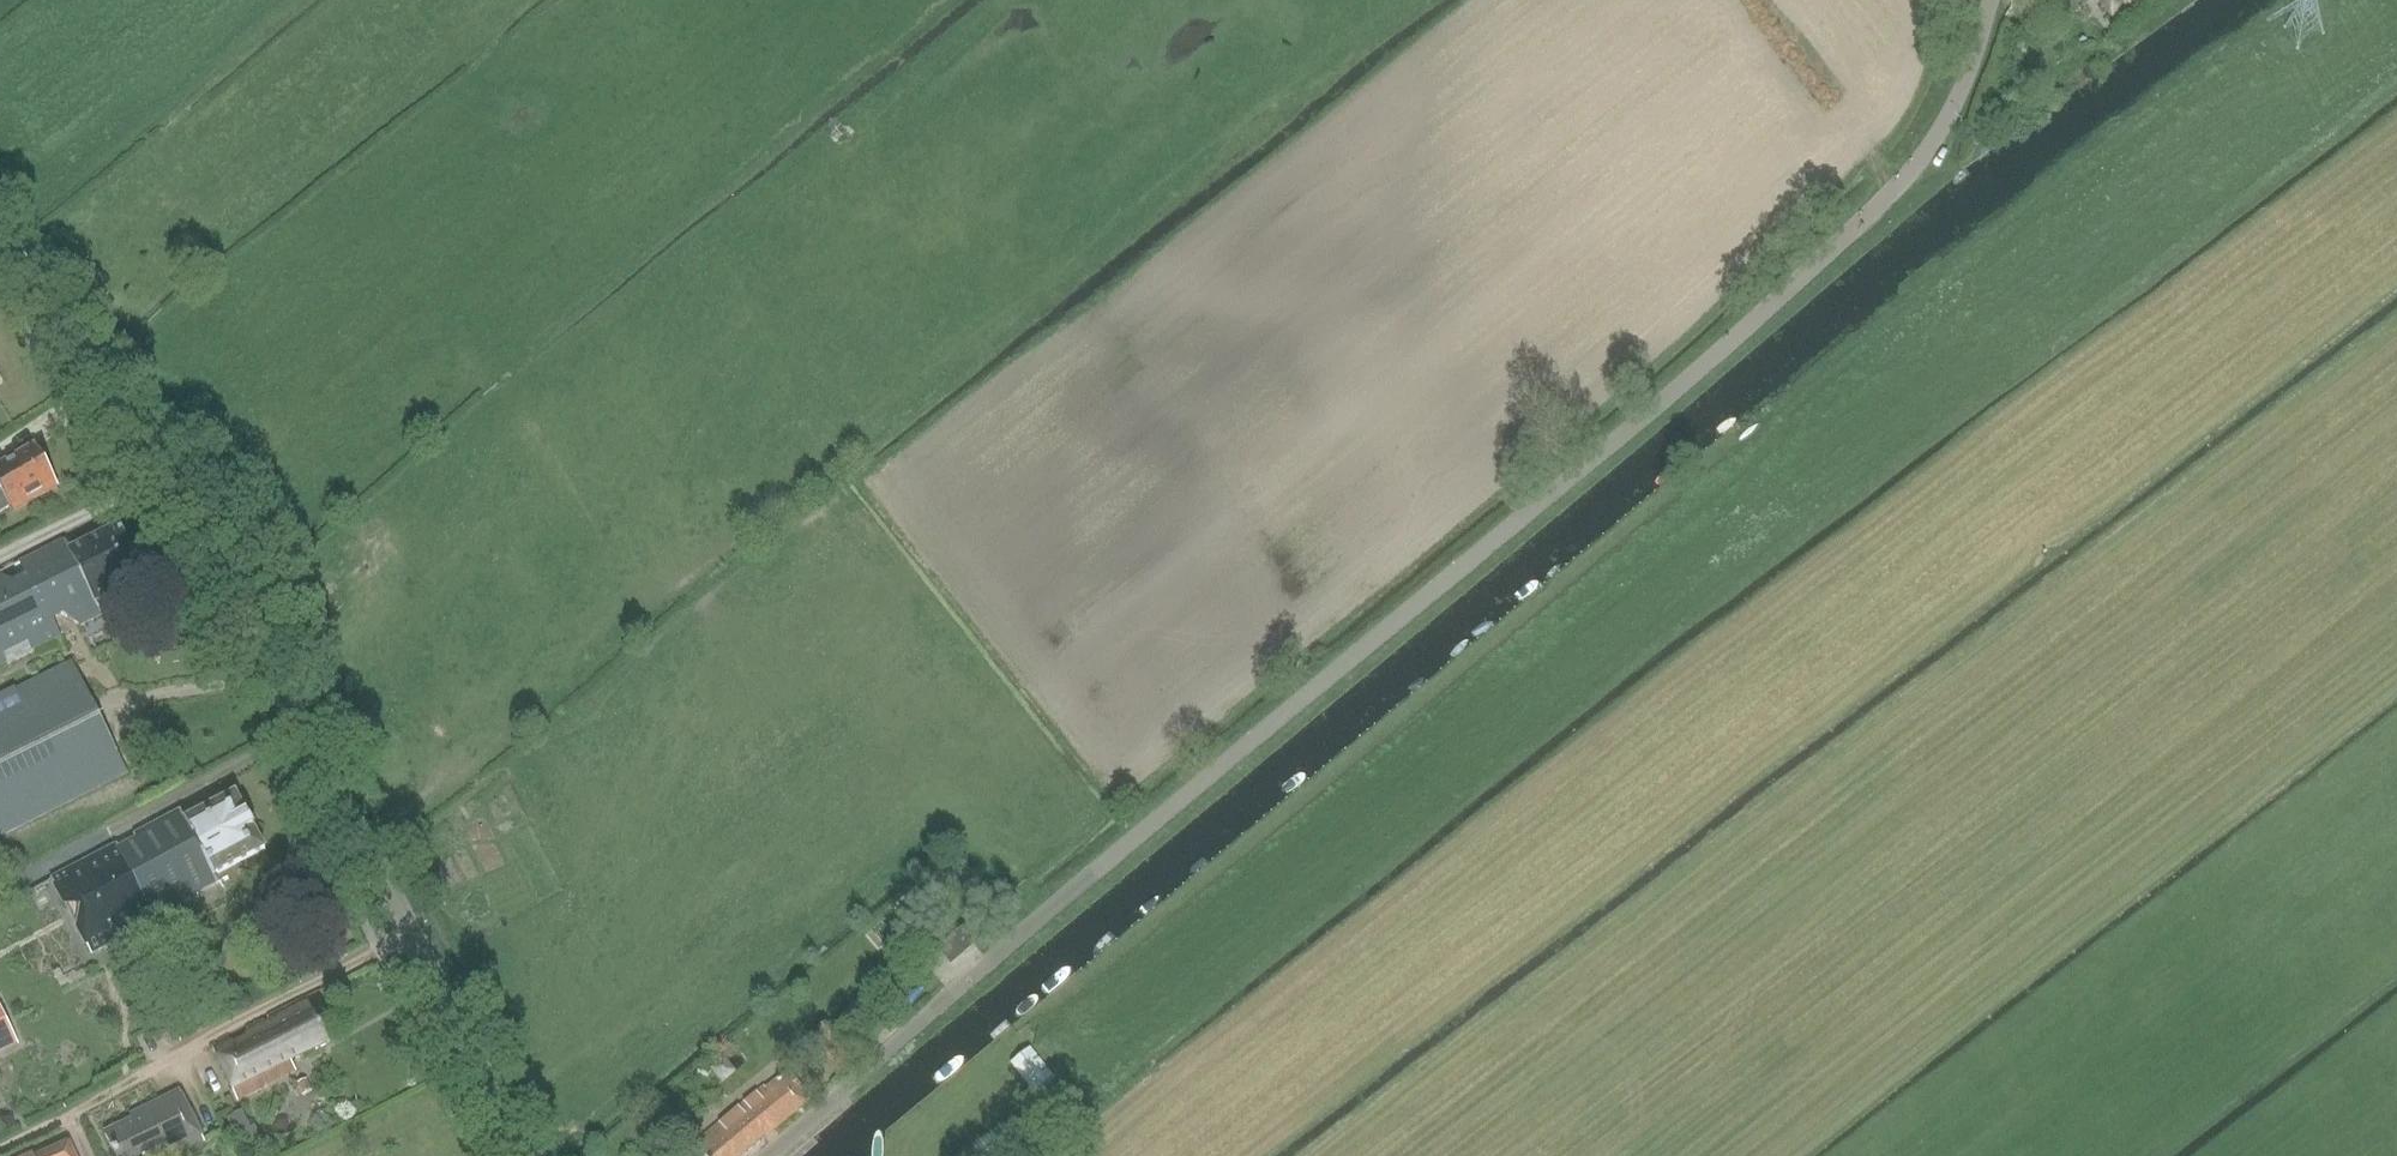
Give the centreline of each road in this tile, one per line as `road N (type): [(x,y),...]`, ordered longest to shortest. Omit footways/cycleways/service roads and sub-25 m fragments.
road 1 (unclassified): [(768,1155),(1736,338),(1902,182),(1960,94),(1993,0)]
road 2 (tertiary): [(526,1155),(176,495),(0,231)]
road 3 (track): [(0,1150),(410,936)]

